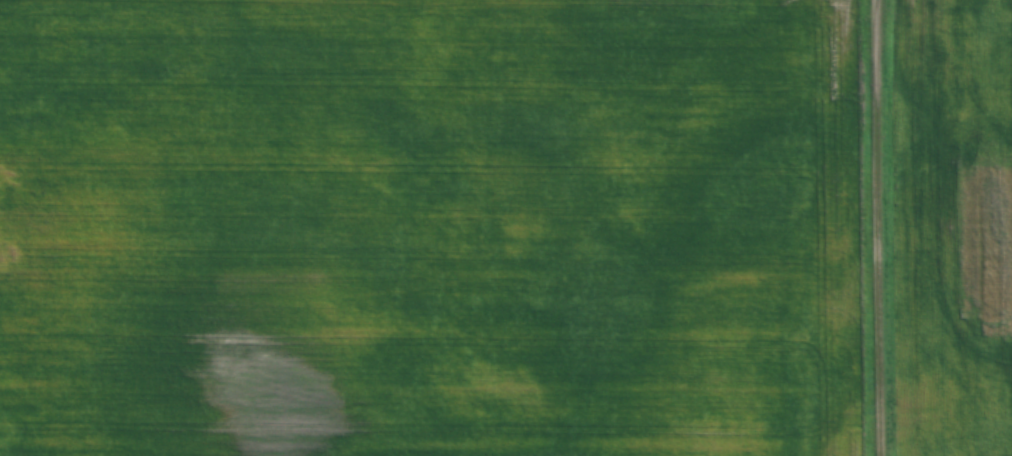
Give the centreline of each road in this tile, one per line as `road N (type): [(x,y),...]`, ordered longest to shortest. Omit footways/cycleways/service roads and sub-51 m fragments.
road 1 (residential): [(881,455),(877,0)]

